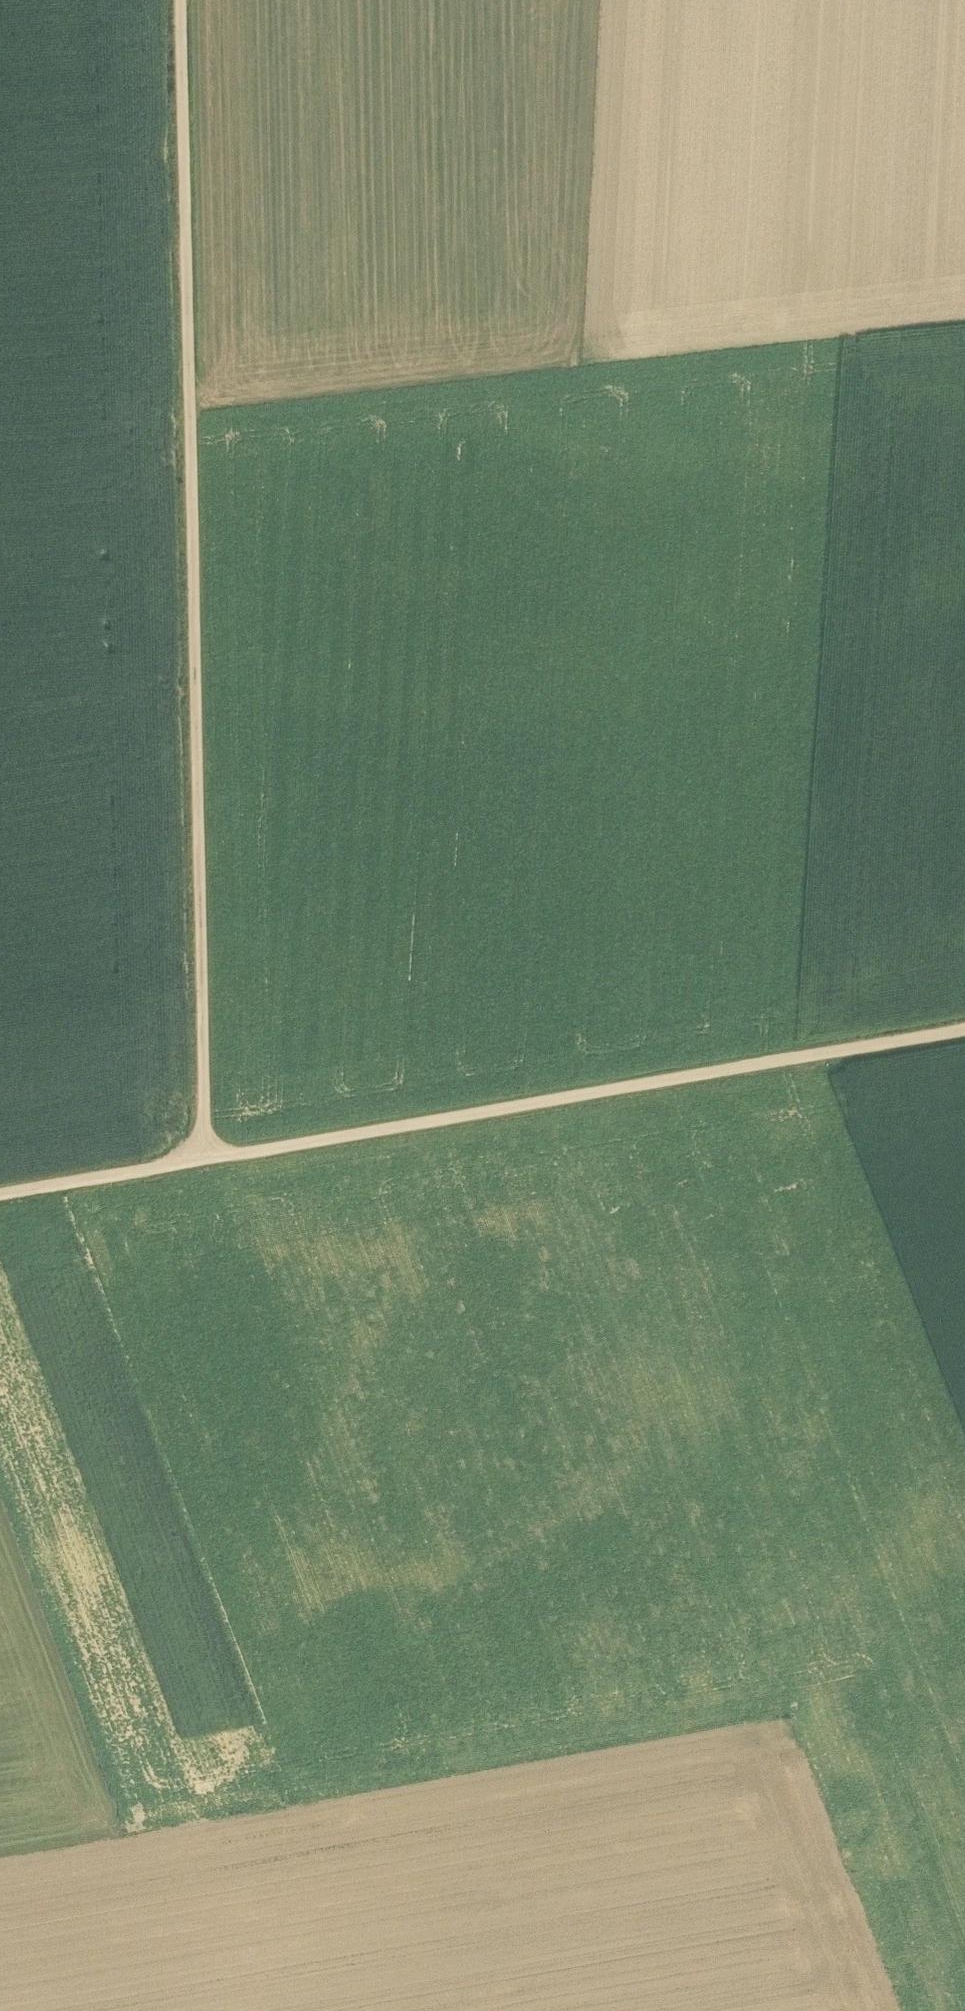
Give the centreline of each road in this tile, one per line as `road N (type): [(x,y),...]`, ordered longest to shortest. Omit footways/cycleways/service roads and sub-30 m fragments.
road 1 (track): [(176,0),(191,836),(207,1156)]
road 2 (track): [(207,1156),(964,1030)]
road 3 (track): [(207,1156),(0,1192)]

